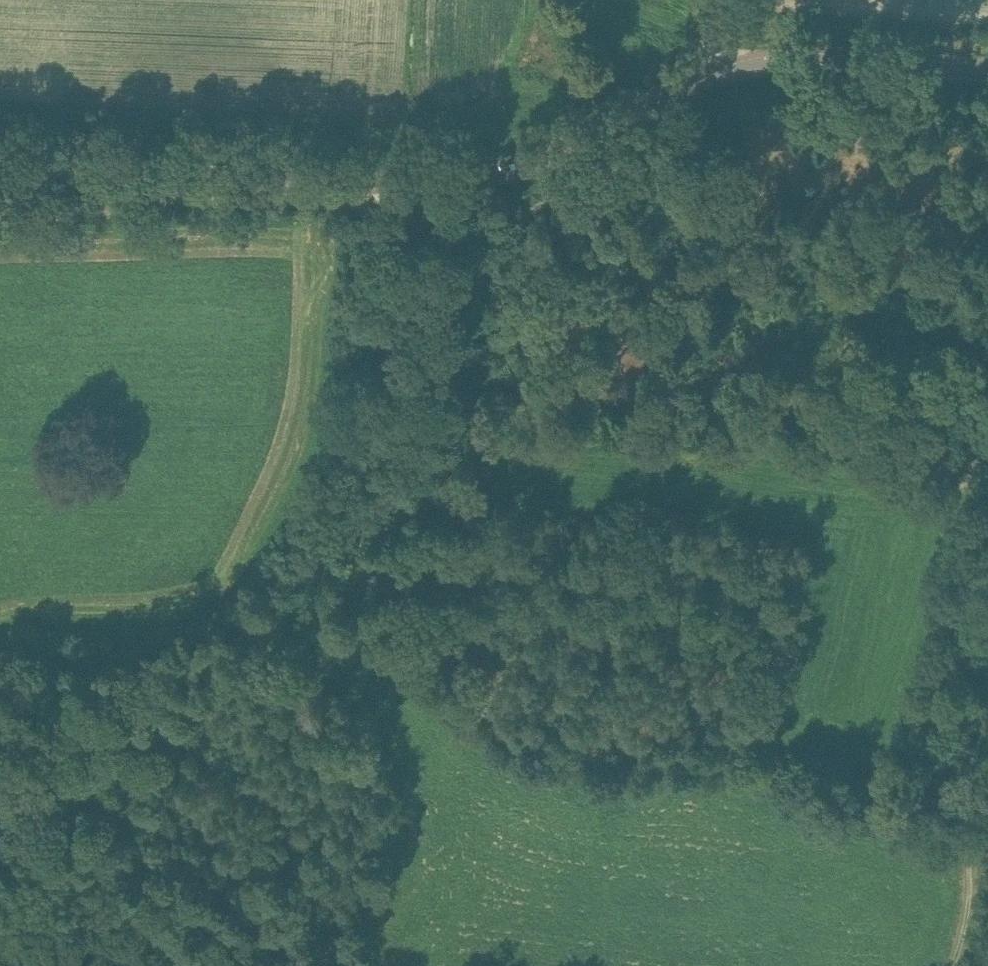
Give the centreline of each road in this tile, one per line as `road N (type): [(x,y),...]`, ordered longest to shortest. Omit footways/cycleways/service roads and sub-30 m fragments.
road 1 (tertiary): [(0,177),(369,190),(459,183),(557,155),(682,87)]
road 2 (tertiary): [(987,70),(814,59),(761,64),(682,87)]

